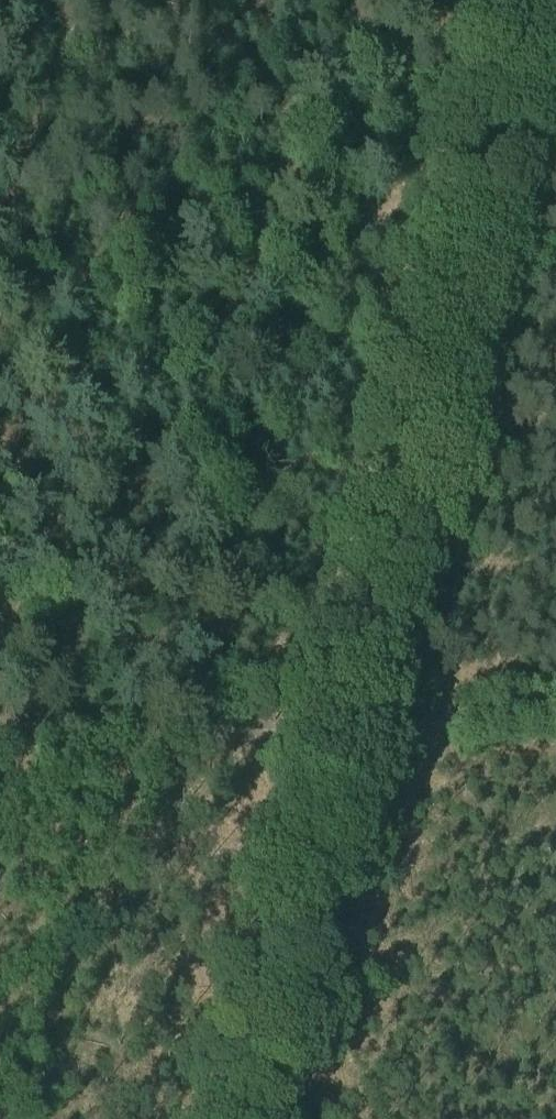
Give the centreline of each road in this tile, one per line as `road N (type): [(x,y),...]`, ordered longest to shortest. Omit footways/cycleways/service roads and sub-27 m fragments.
road 1 (track): [(255,1118),(358,728),(517,0)]
road 2 (track): [(82,0),(0,236)]

